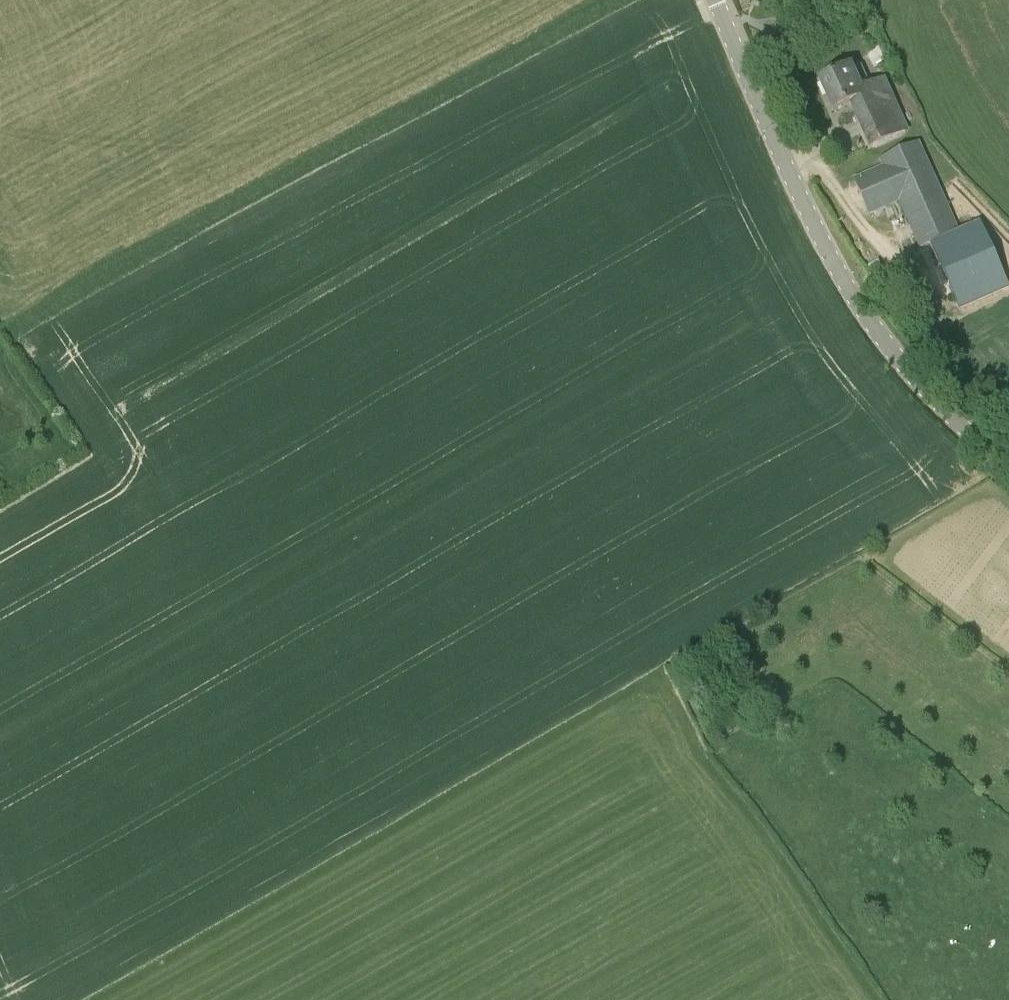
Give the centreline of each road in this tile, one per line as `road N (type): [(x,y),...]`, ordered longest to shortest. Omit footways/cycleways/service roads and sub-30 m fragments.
road 1 (unclassified): [(1008,466),(916,378),(848,286),(716,0)]

